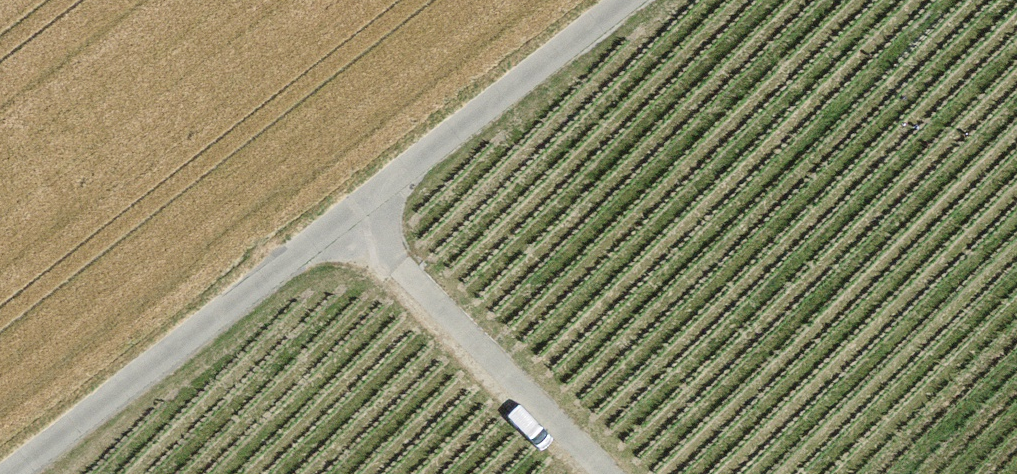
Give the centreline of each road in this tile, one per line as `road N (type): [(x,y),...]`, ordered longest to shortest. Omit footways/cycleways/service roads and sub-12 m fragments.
road 1 (residential): [(37,473),(642,0)]
road 2 (track): [(360,219),(609,473)]

